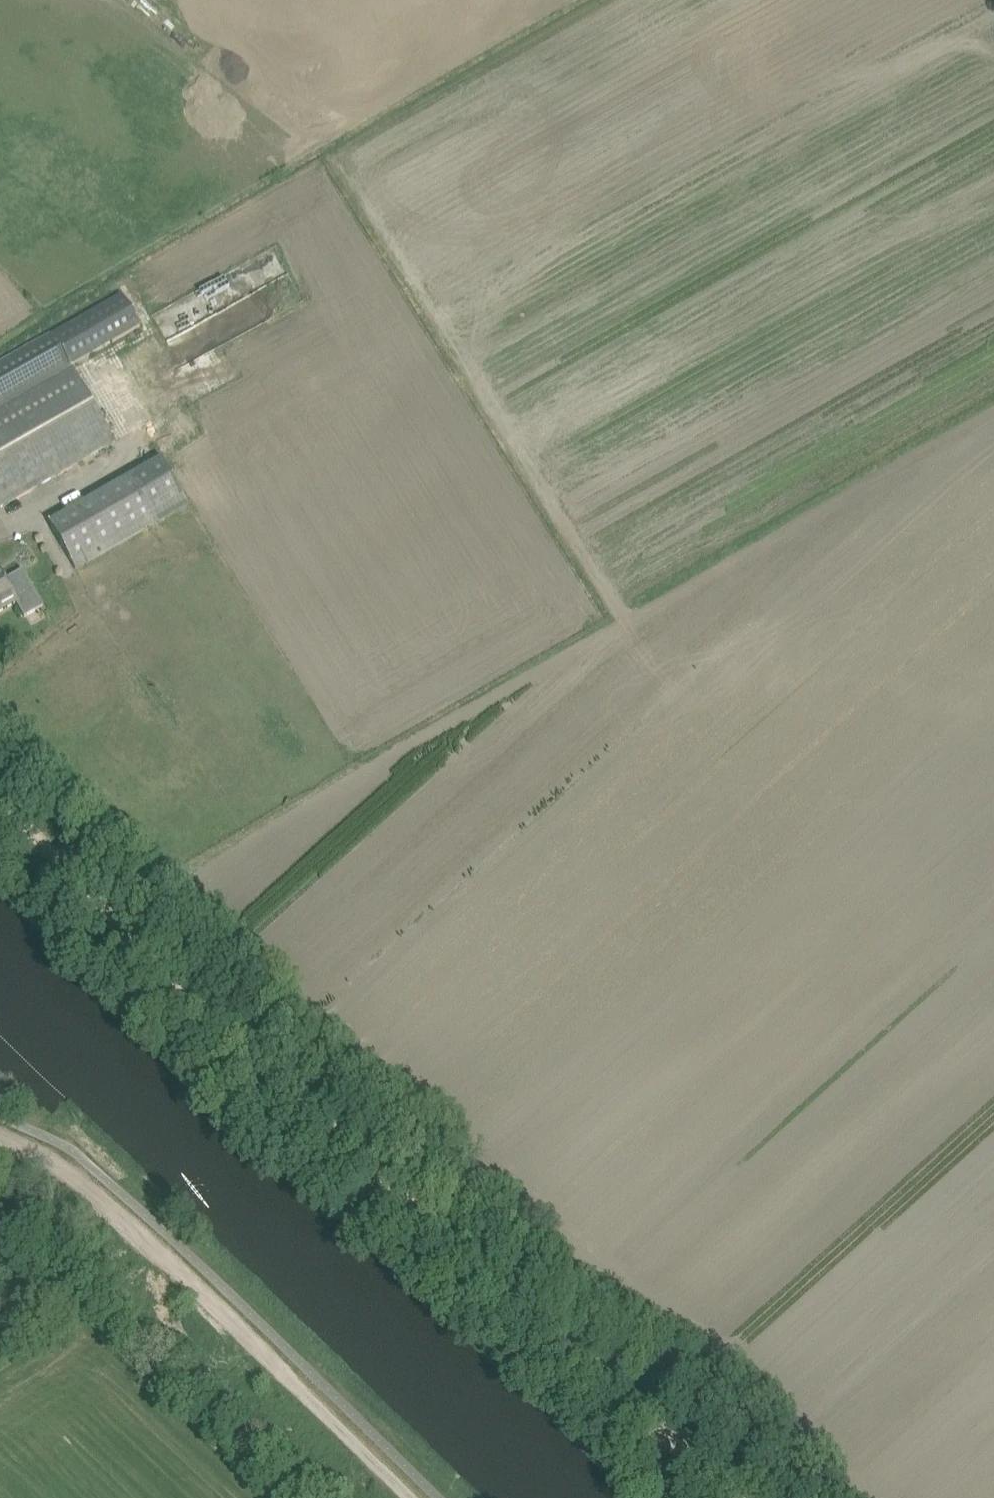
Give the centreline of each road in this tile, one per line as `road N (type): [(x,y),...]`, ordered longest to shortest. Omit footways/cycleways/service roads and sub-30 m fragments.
road 1 (track): [(0,798),(756,1497)]
road 2 (track): [(0,1134),(71,1167),(413,1497)]

